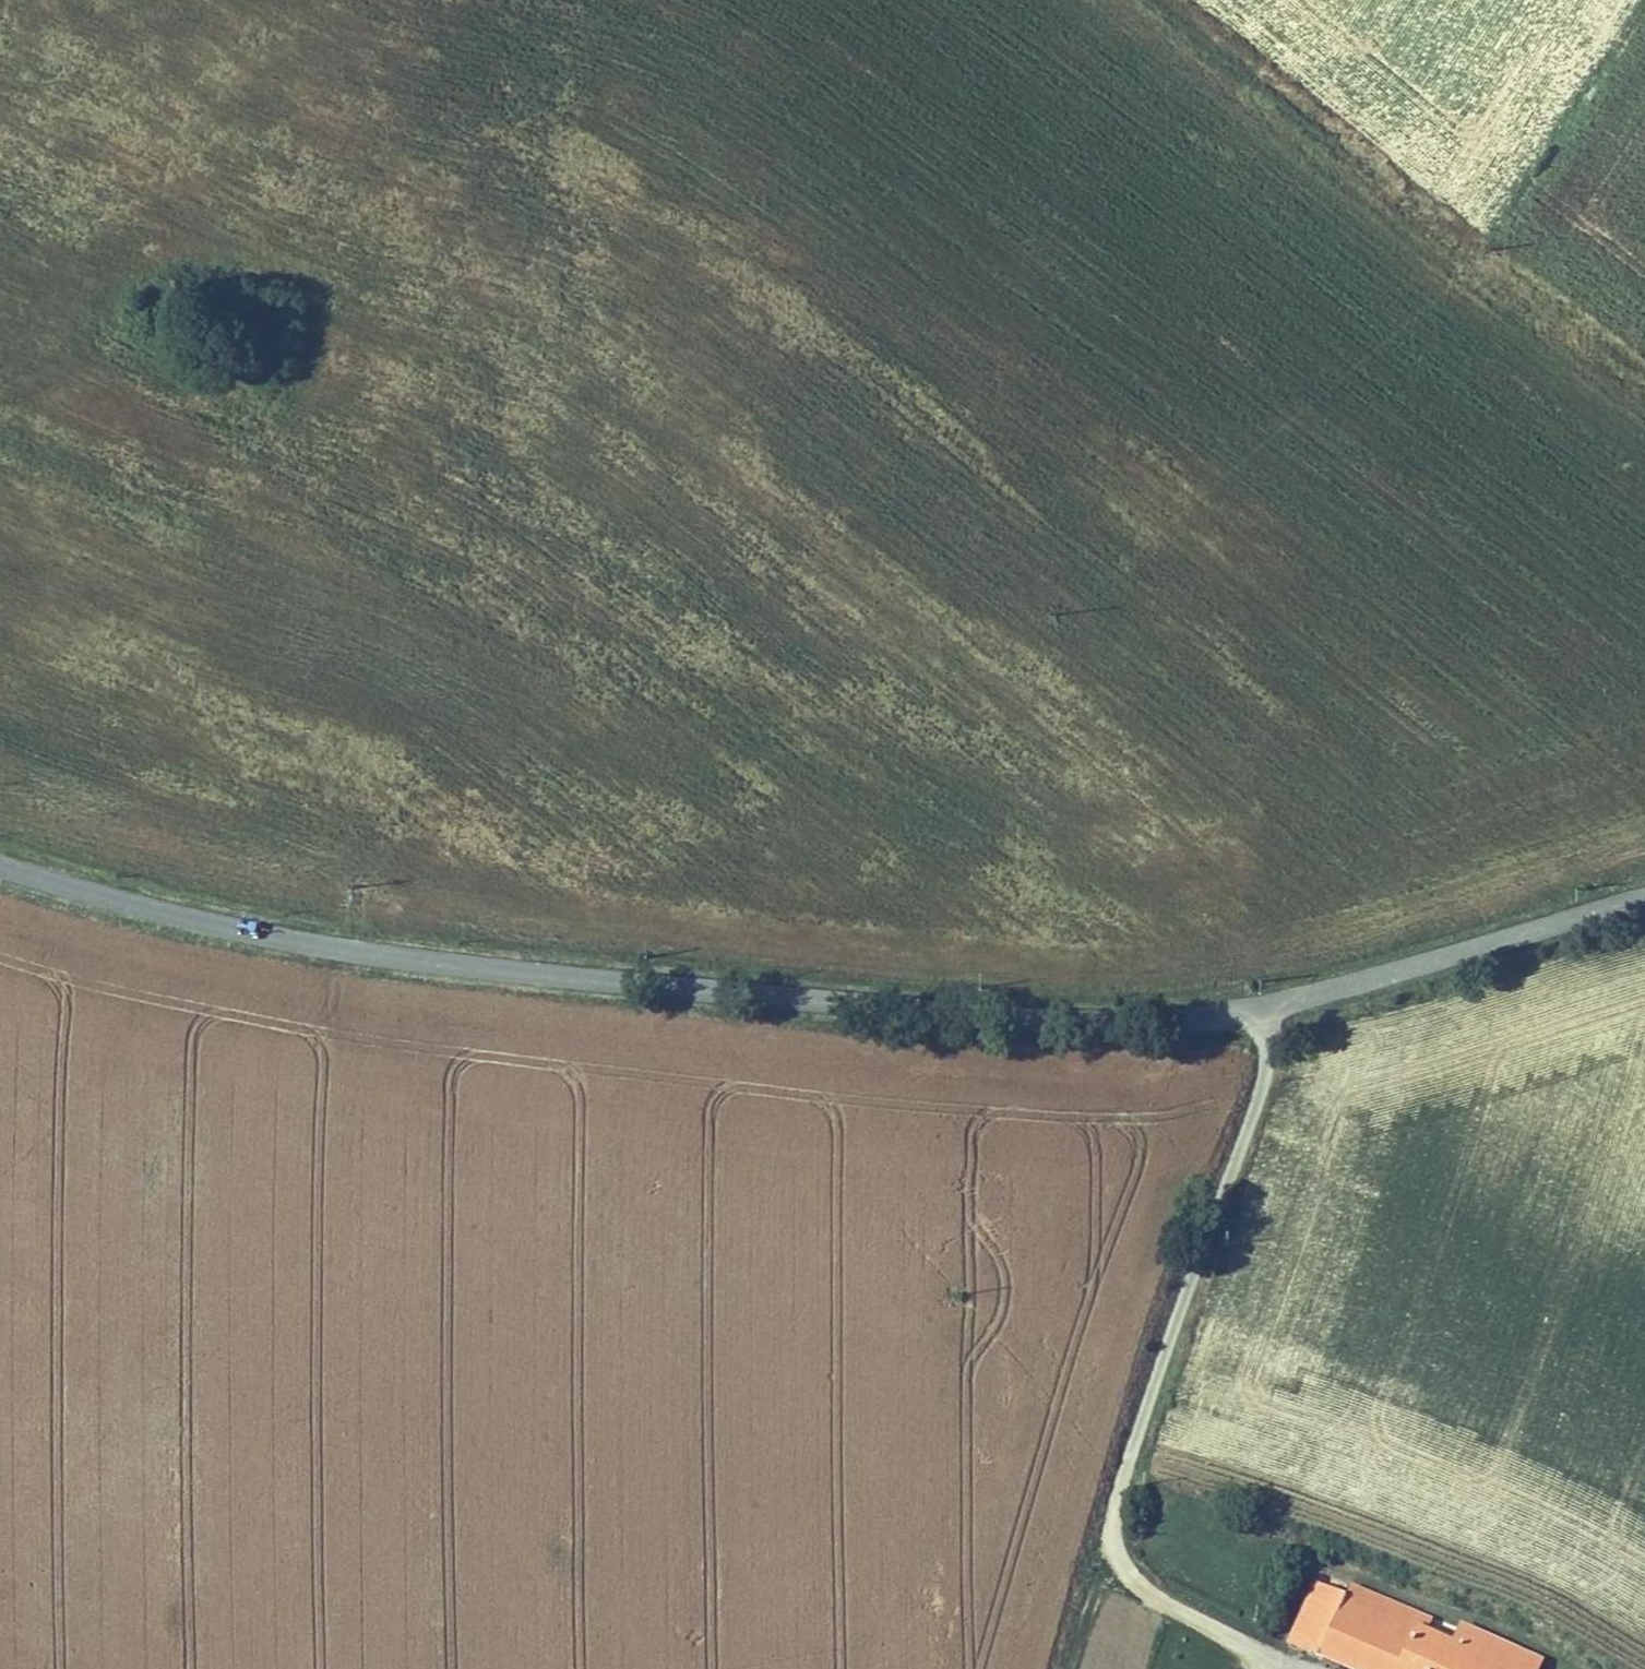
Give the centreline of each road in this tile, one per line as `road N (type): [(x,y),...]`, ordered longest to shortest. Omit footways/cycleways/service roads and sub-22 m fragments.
road 1 (tertiary): [(1644,899),(1363,985),(1255,1010),(1144,1023),(821,1001),(404,958),(185,917),(0,865)]
road 2 (track): [(1067,1668),(1112,1524)]

